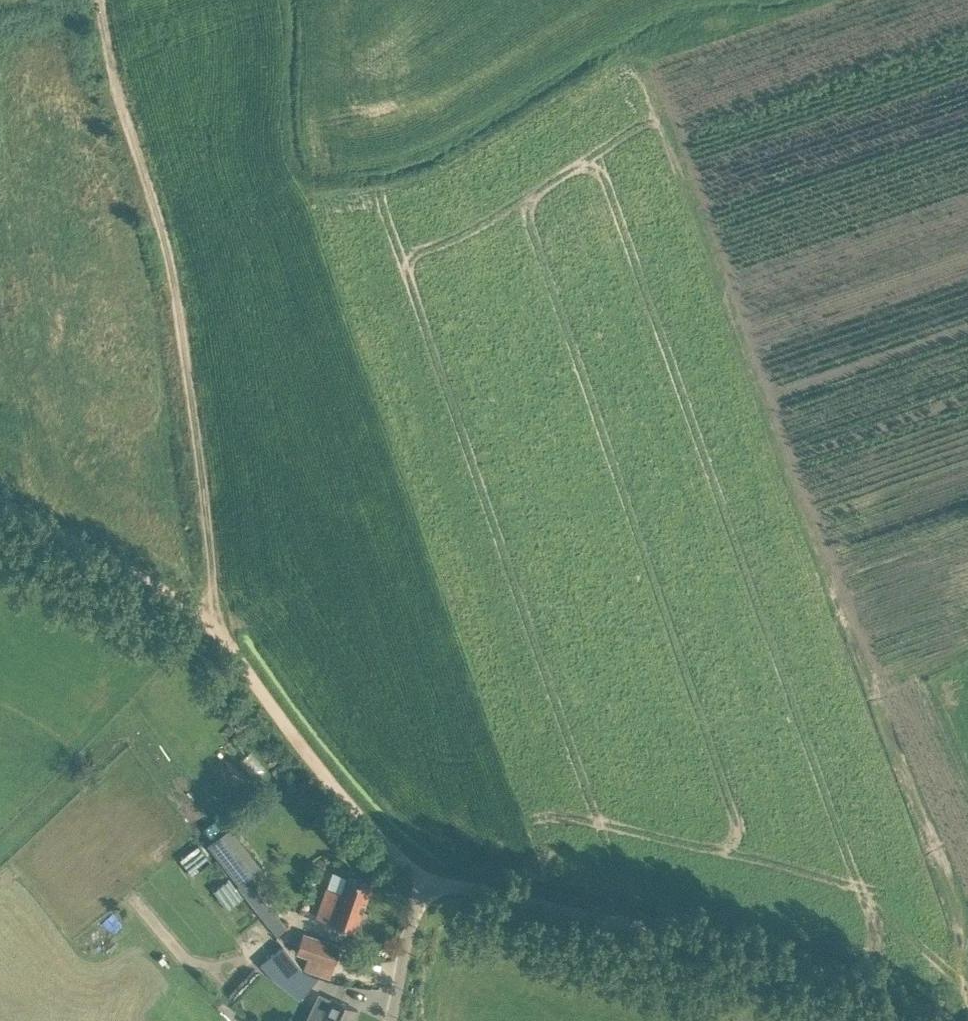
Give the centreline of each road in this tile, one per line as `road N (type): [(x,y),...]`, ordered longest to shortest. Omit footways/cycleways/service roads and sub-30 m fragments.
road 1 (track): [(198,613),(211,574),(180,313),(103,0)]
road 2 (unclassified): [(948,1020),(873,985),(458,885),(430,887)]
road 3 (track): [(430,887),(355,814),(198,613)]
road 4 (track): [(198,613),(0,504)]
road 5 (unclassified): [(390,1020),(416,900),(430,887)]

